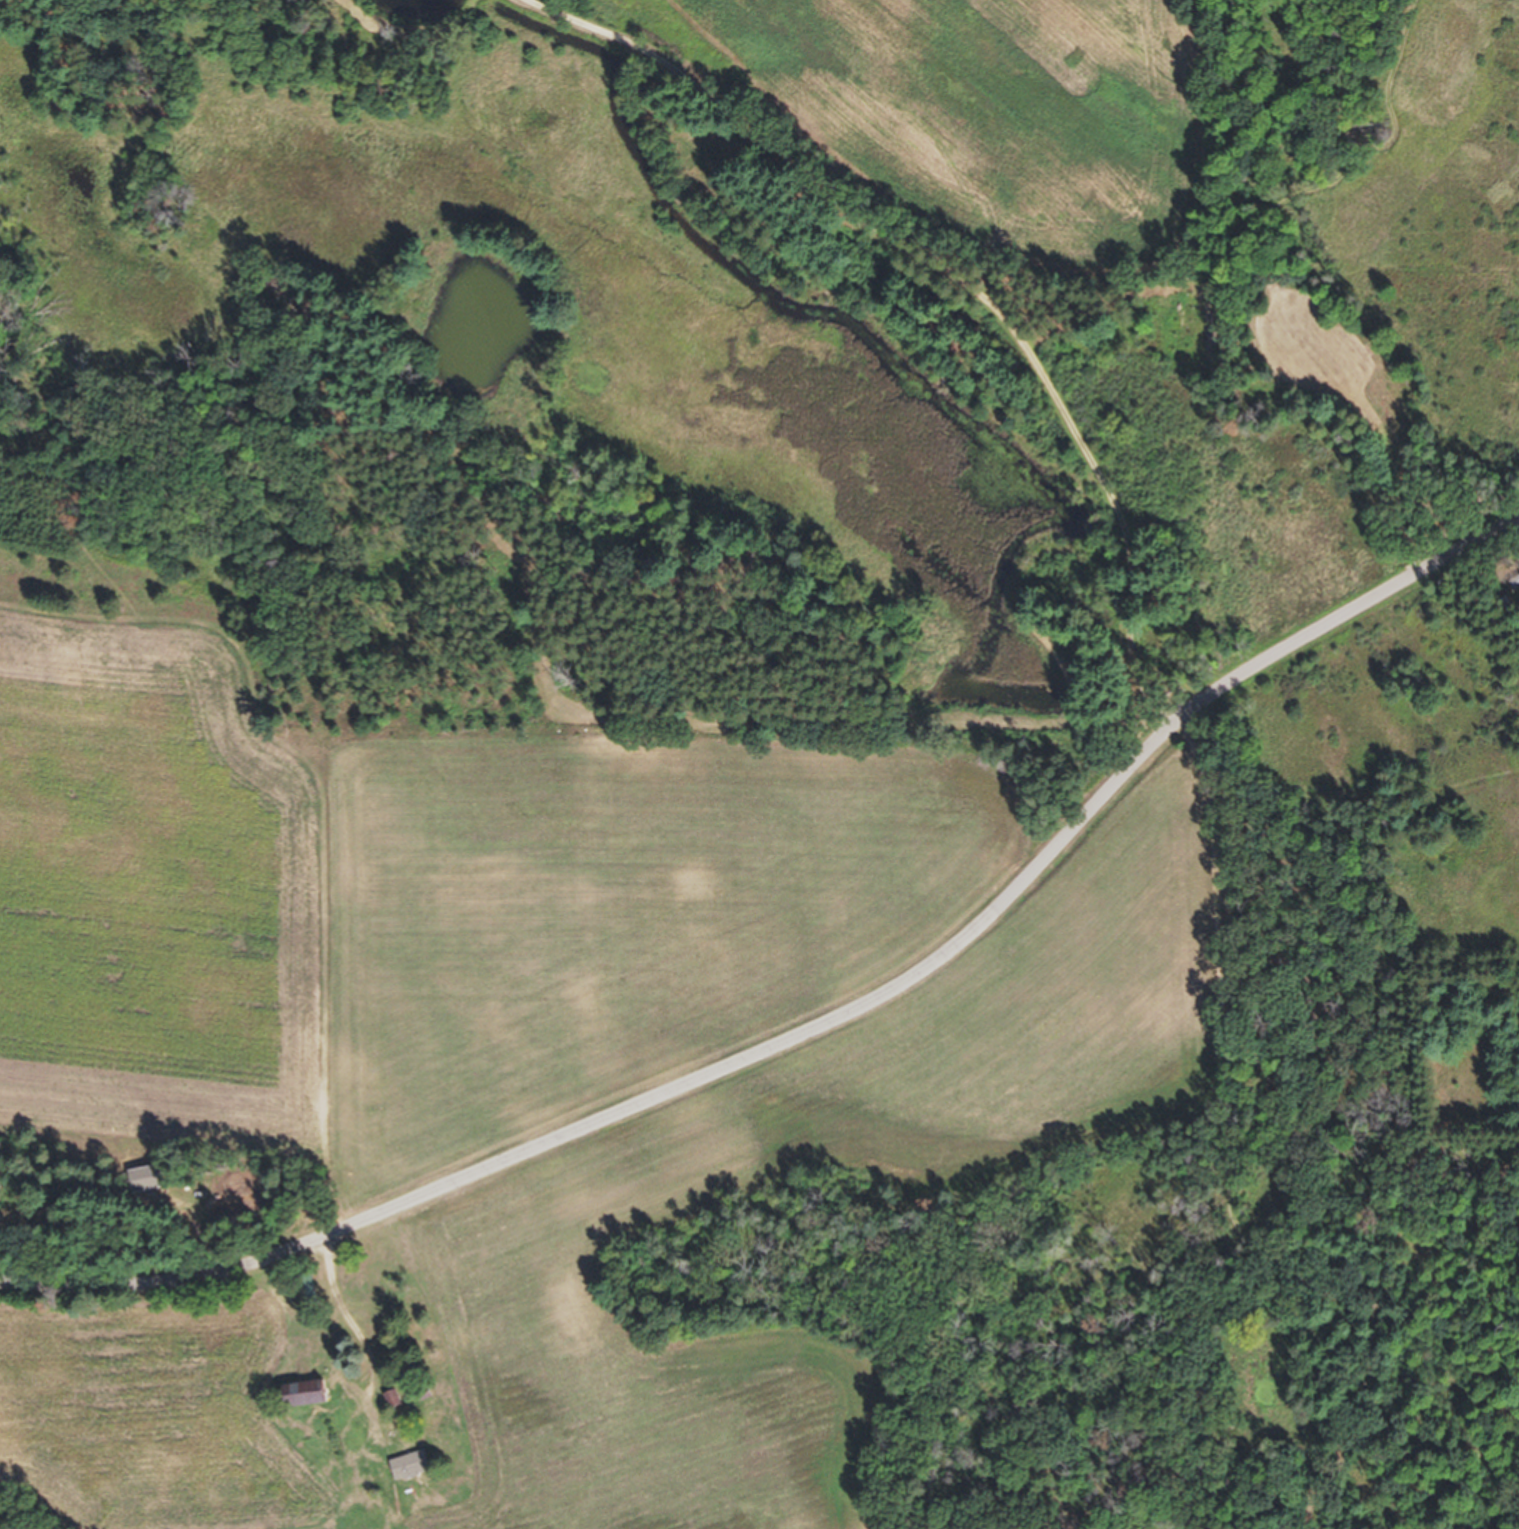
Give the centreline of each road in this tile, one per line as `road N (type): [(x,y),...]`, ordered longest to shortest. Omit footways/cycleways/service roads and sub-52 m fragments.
road 1 (residential): [(0,1257),(179,1270),(285,1247),(986,951),(1145,779),(1180,690),(1233,679),(1518,518)]
road 2 (residential): [(1180,690),(1145,655),(1168,525),(1080,419),(1074,377),(706,98),(505,0)]

